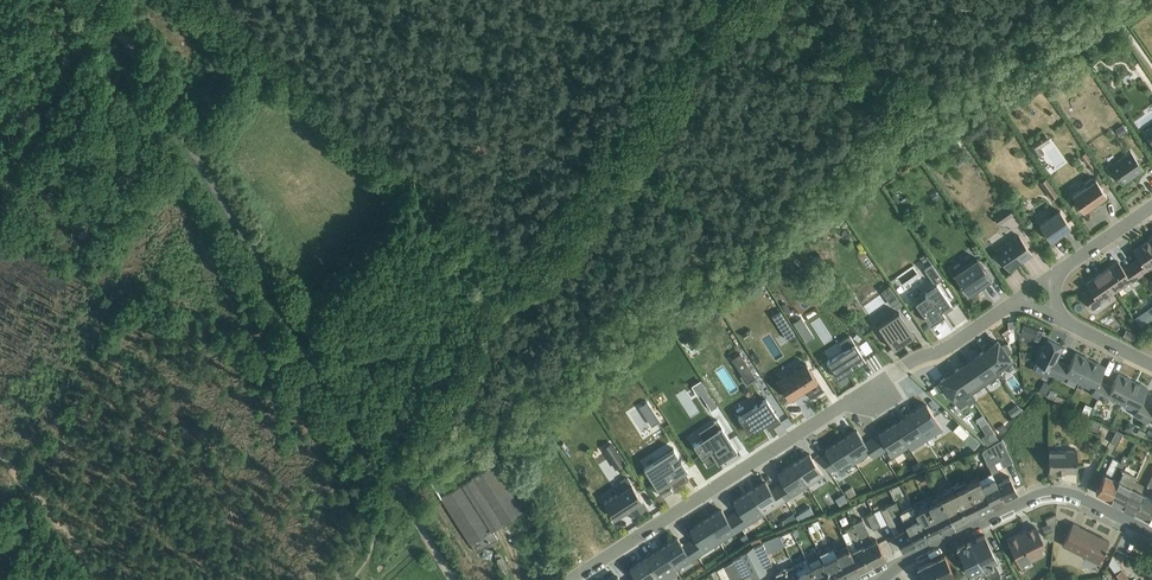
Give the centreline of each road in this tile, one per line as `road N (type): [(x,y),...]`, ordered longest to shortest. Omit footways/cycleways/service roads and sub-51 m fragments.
road 1 (unclassified): [(572,579),(877,384)]
road 2 (residential): [(880,579),(1039,493),(1079,495),(1151,531)]
road 3 (residential): [(1040,293),(911,361)]
road 4 (residential): [(1151,206),(1040,293)]
road 5 (residential): [(1040,293),(1066,321),(1151,364)]

